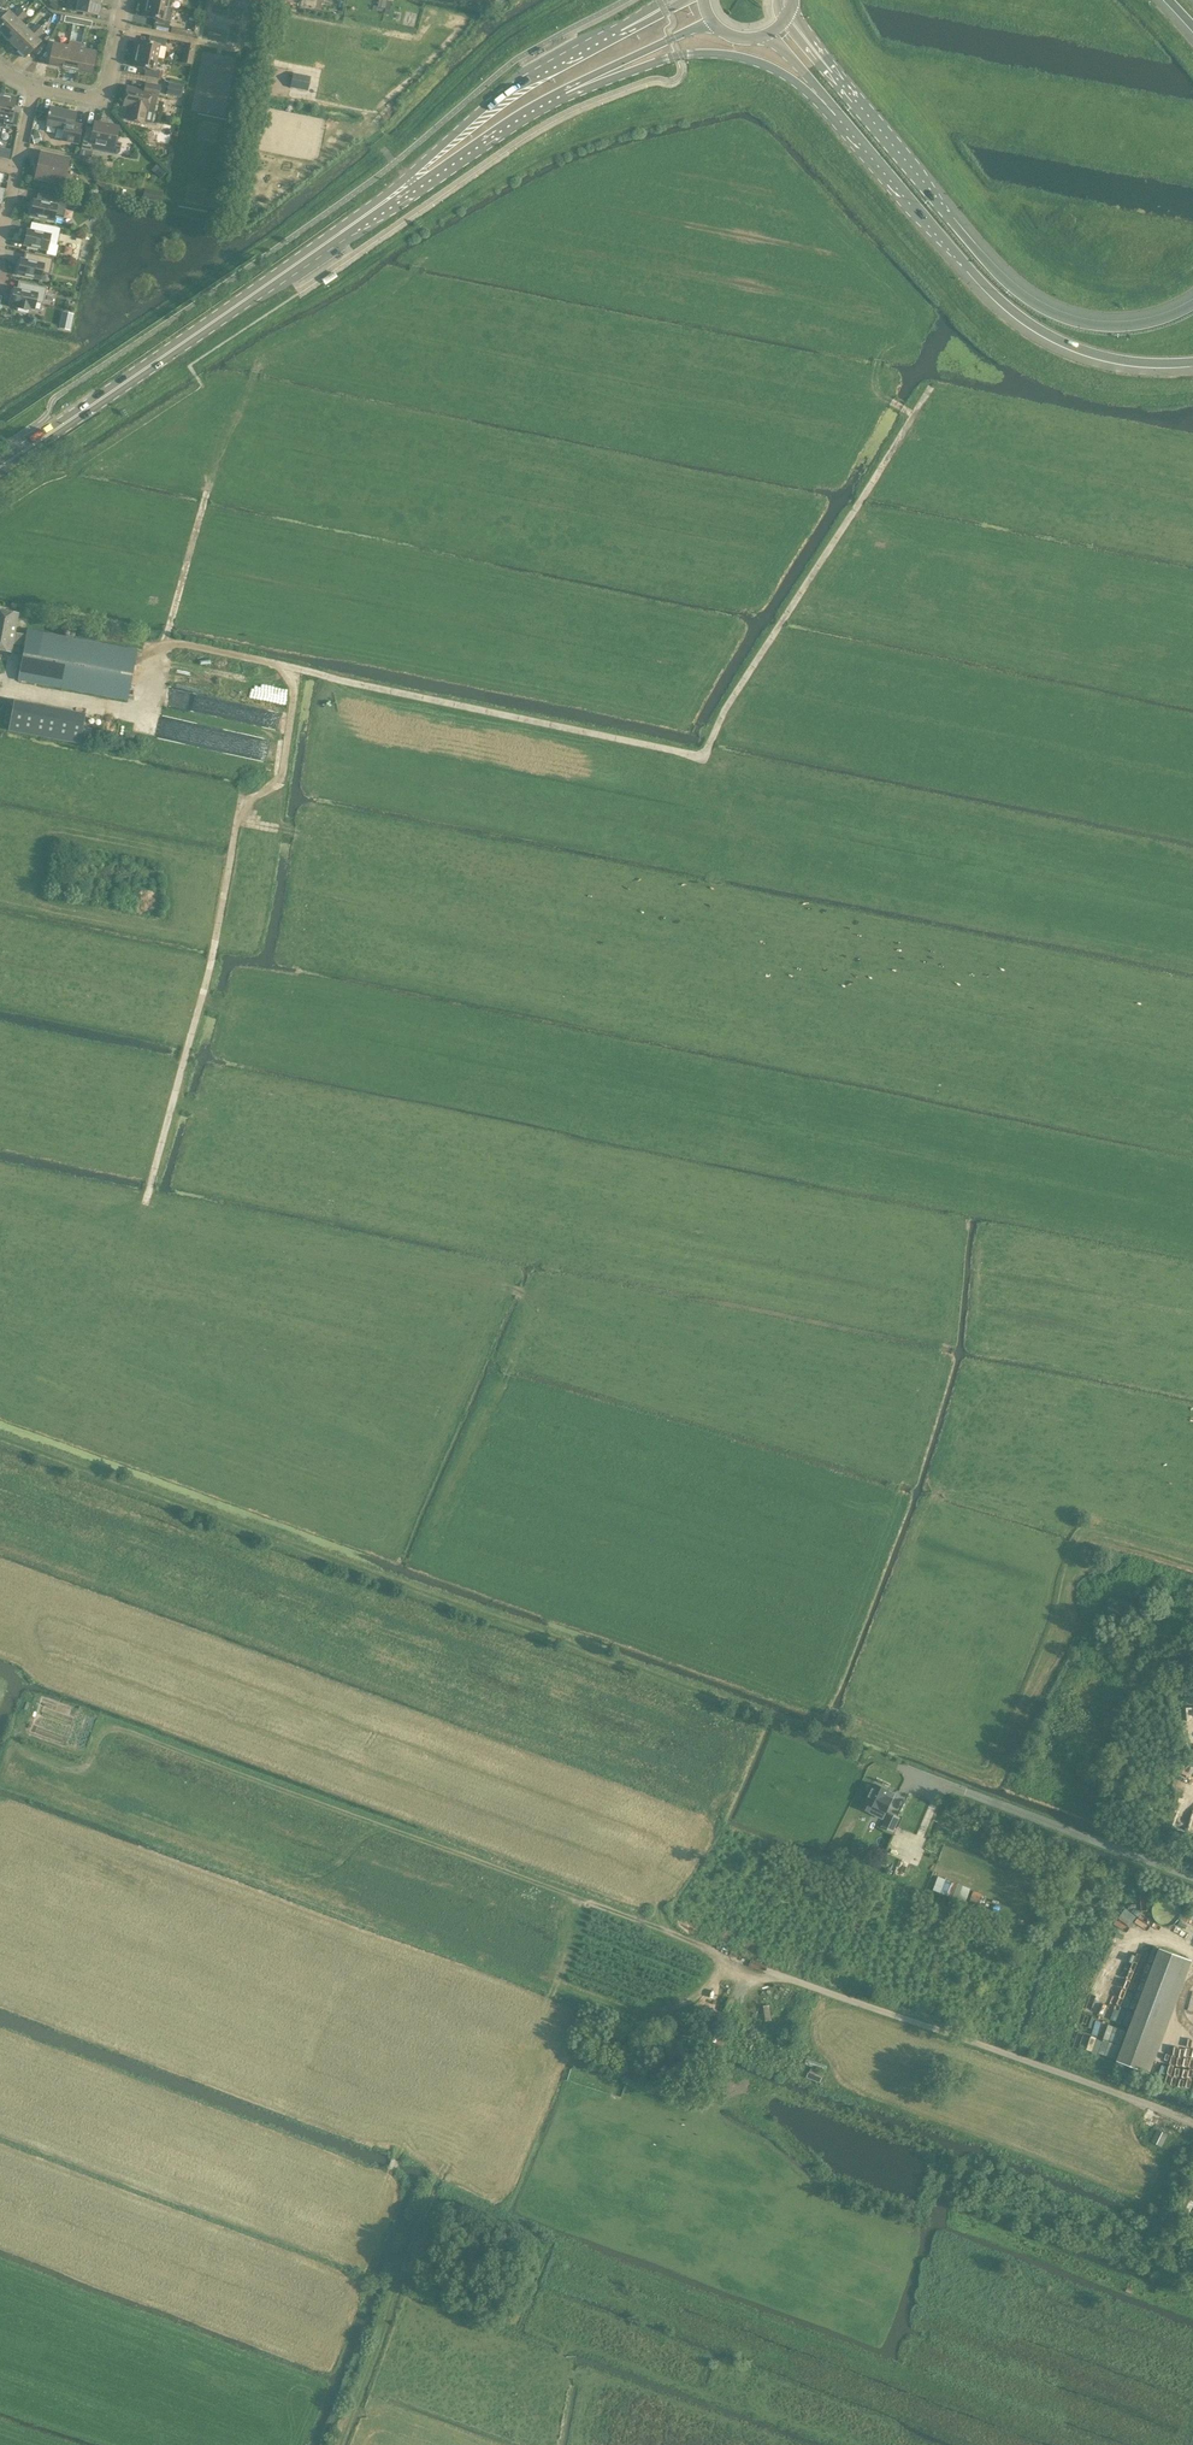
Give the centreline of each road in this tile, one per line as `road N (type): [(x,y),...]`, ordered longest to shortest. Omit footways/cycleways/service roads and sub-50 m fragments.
road 1 (track): [(207,492),(164,642),(698,757),(914,415),(890,401)]
road 2 (track): [(376,2197),(400,2154),(504,2198),(560,2059),(618,2083),(640,2028),(696,1998),(725,1954)]
road 3 (motorway): [(1192,305),(1155,322),(1103,327),(1035,304),(984,259),(818,62)]
road 4 (primary): [(0,466),(386,201)]
road 5 (motorway): [(837,112),(993,293),(1044,334),(1125,364),(1192,363)]
road 6 (track): [(341,2444),(449,2158)]
road 7 (primary): [(628,23),(493,101),(386,201)]
road 8 (motorway): [(596,77),(722,54),(779,71),(837,112)]
road 9 (primary): [(386,201),(596,77)]
road 10 (track): [(725,1954),(658,1927),(672,1874),(713,1808)]
road 11 (residential): [(34,87),(102,96),(124,0)]
road 12 (primary): [(596,77),(715,26)]

